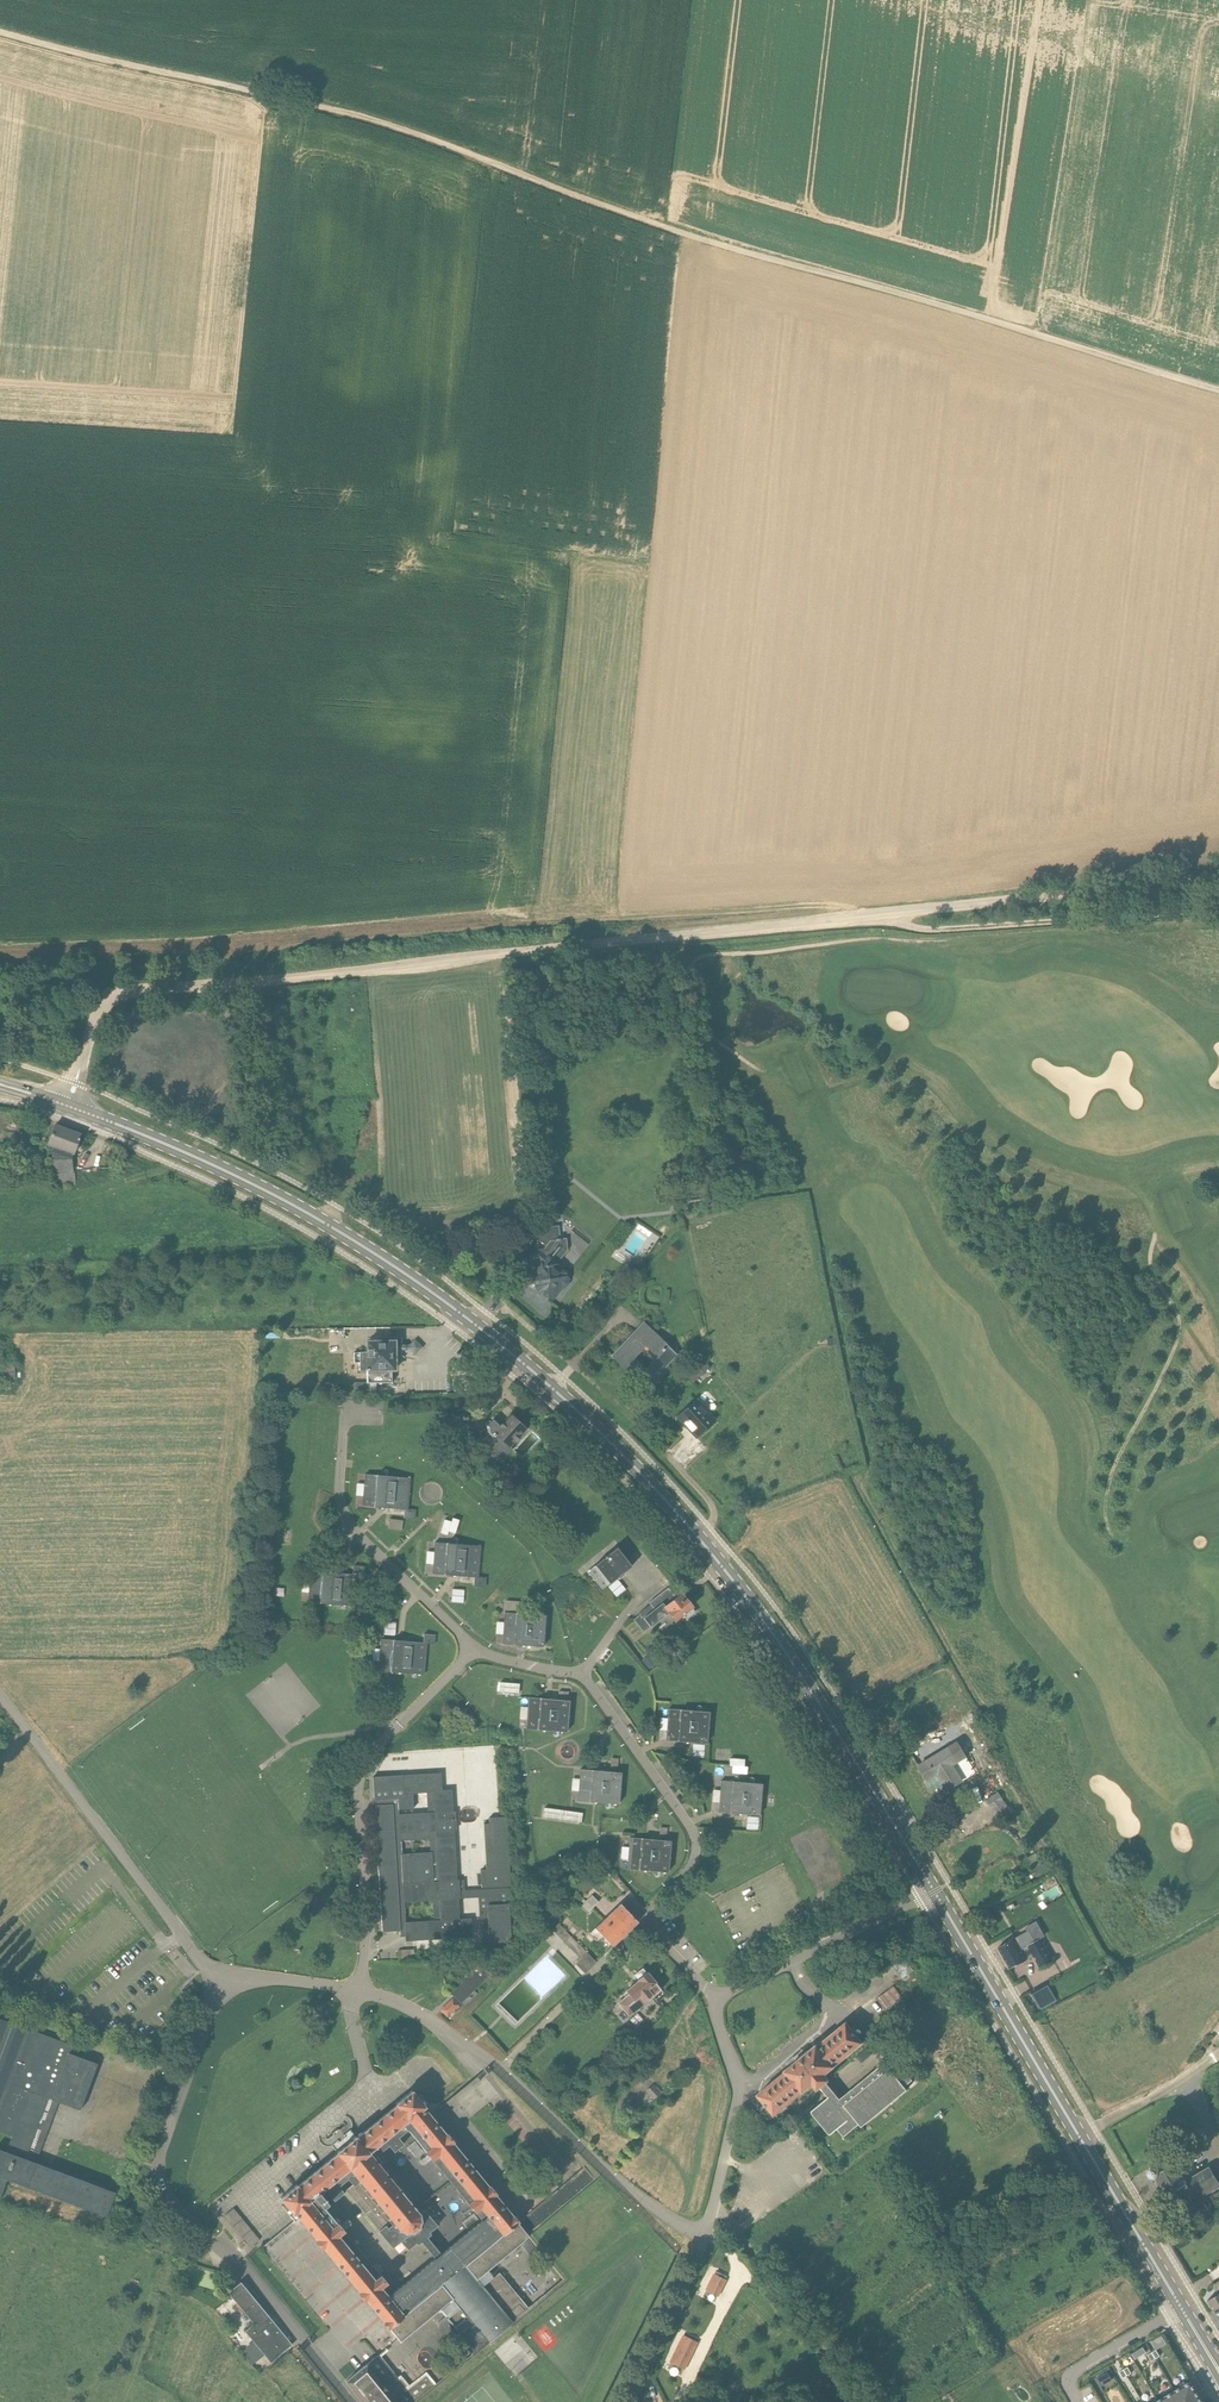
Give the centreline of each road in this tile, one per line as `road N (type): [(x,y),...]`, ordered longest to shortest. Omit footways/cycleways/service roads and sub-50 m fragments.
road 1 (track): [(0,32),(393,126),(728,247),(1218,391)]
road 2 (primary): [(934,1891),(730,1575),(561,1396),(454,1309),(322,1222),(211,1164),(67,1106)]
road 3 (track): [(108,1000),(108,986),(123,975),(485,929),(802,906),(838,906),(931,930),(1218,907)]
road 4 (unclassified): [(1218,879),(140,990)]
road 5 (unclassified): [(362,1992),(282,1979),(223,1986),(0,1694)]
road 6 (primary): [(1182,2309),(934,1891)]
road 7 (unclassified): [(362,1992),(367,1770),(480,1649)]
road 8 (unclassified): [(648,1916),(690,1868),(691,1843),(583,1675)]
road 9 (unclassified): [(480,1649),(355,1527),(339,1479),(342,1419)]
road 10 (unclassified): [(706,2236),(621,2184),(500,2069)]
road 11 (unclassified): [(709,2002),(934,1891)]
road 12 (unclassified): [(867,2401),(715,2204)]
road 13 (unclassified): [(715,2204),(739,2085),(709,2002)]
road 14 (unclassified): [(511,2058),(648,1916)]
road 15 (unclassified): [(631,2401),(706,2236)]
road 16 (unclassified): [(500,2069),(404,2007),(362,1992)]
road 17 (residential): [(1182,2309),(1072,2375),(1079,2401)]

